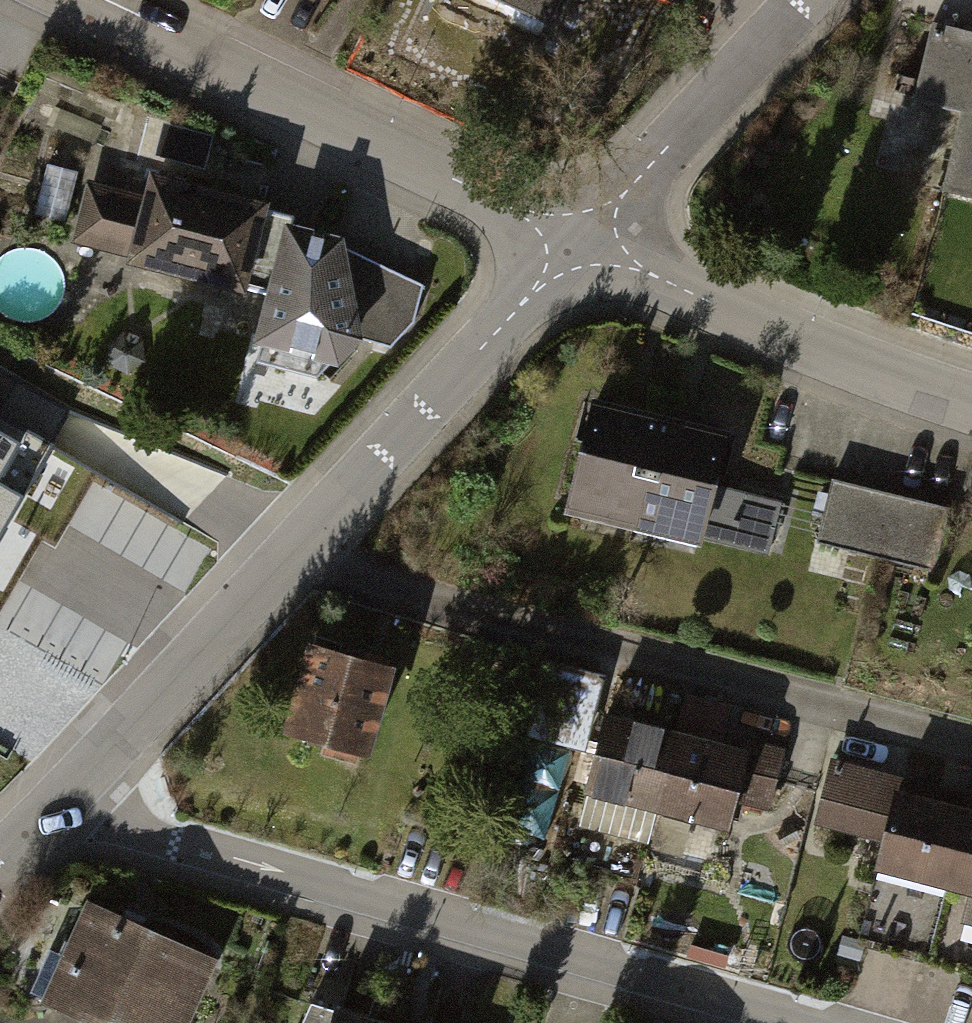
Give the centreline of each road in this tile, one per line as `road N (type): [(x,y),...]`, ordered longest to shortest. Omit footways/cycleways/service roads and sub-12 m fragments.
road 1 (residential): [(48,806),(790,1022)]
road 2 (residential): [(578,248),(296,531),(48,806)]
road 3 (residential): [(81,0),(578,248)]
road 4 (residential): [(578,248),(874,368),(971,399)]
road 5 (residential): [(804,0),(578,248)]

